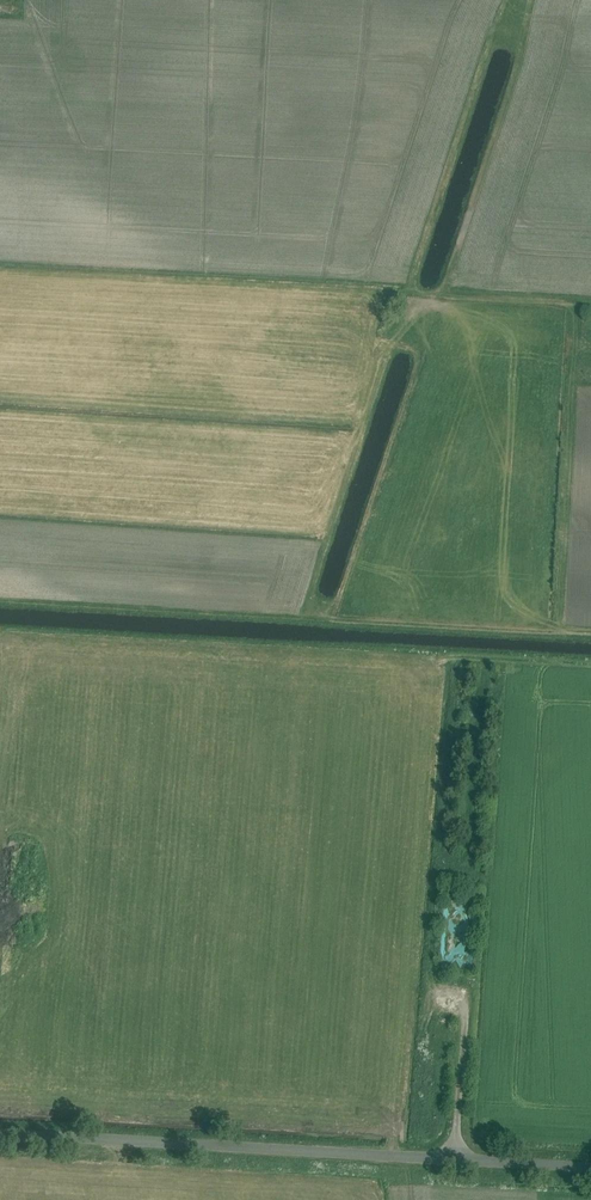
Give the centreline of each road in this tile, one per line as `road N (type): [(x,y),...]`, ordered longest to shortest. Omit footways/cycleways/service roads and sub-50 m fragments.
road 1 (tertiary): [(590,1168),(0,1135)]
road 2 (track): [(466,1007),(453,1160)]

